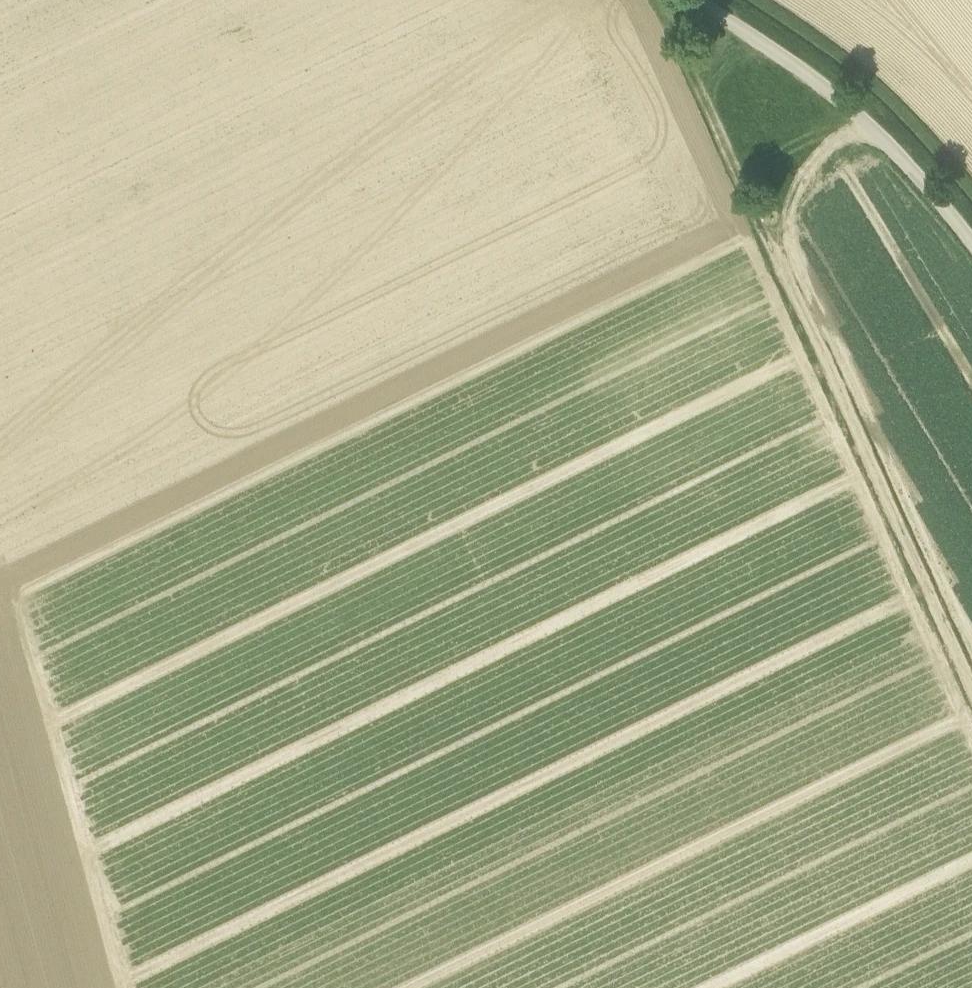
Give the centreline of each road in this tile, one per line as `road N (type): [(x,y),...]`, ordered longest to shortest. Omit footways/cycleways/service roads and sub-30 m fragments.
road 1 (track): [(663,0),(971,669)]
road 2 (unclassified): [(971,246),(842,100),(698,0)]

